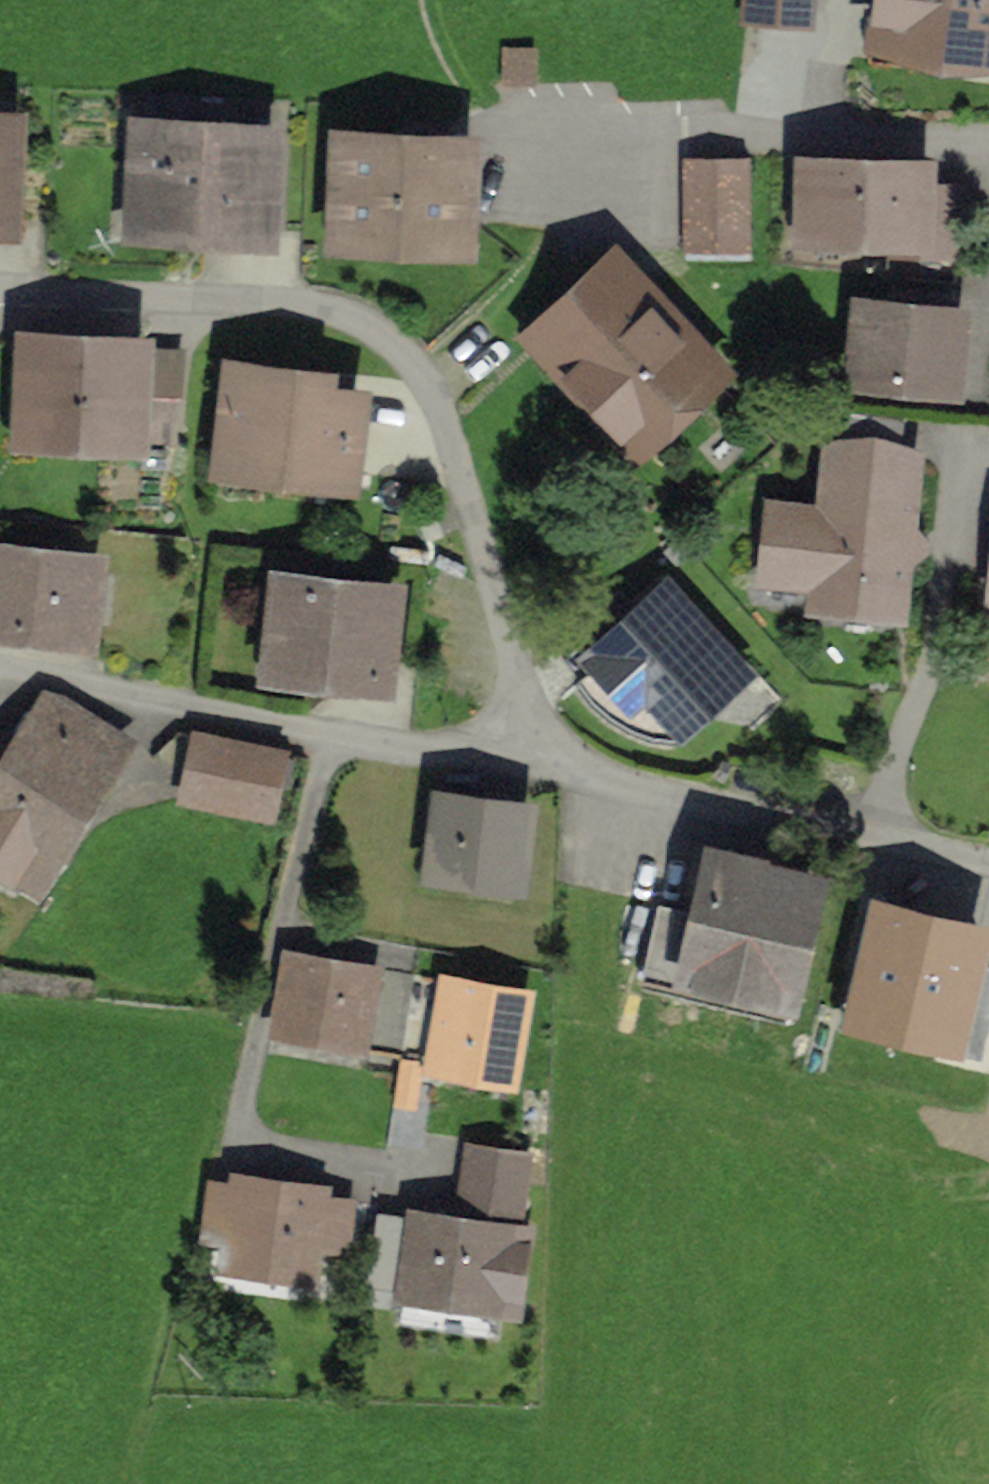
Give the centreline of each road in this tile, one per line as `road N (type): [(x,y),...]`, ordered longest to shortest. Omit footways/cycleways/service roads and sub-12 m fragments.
road 1 (residential): [(0,668),(555,763),(988,871)]
road 2 (residential): [(988,150),(792,140),(514,155)]

